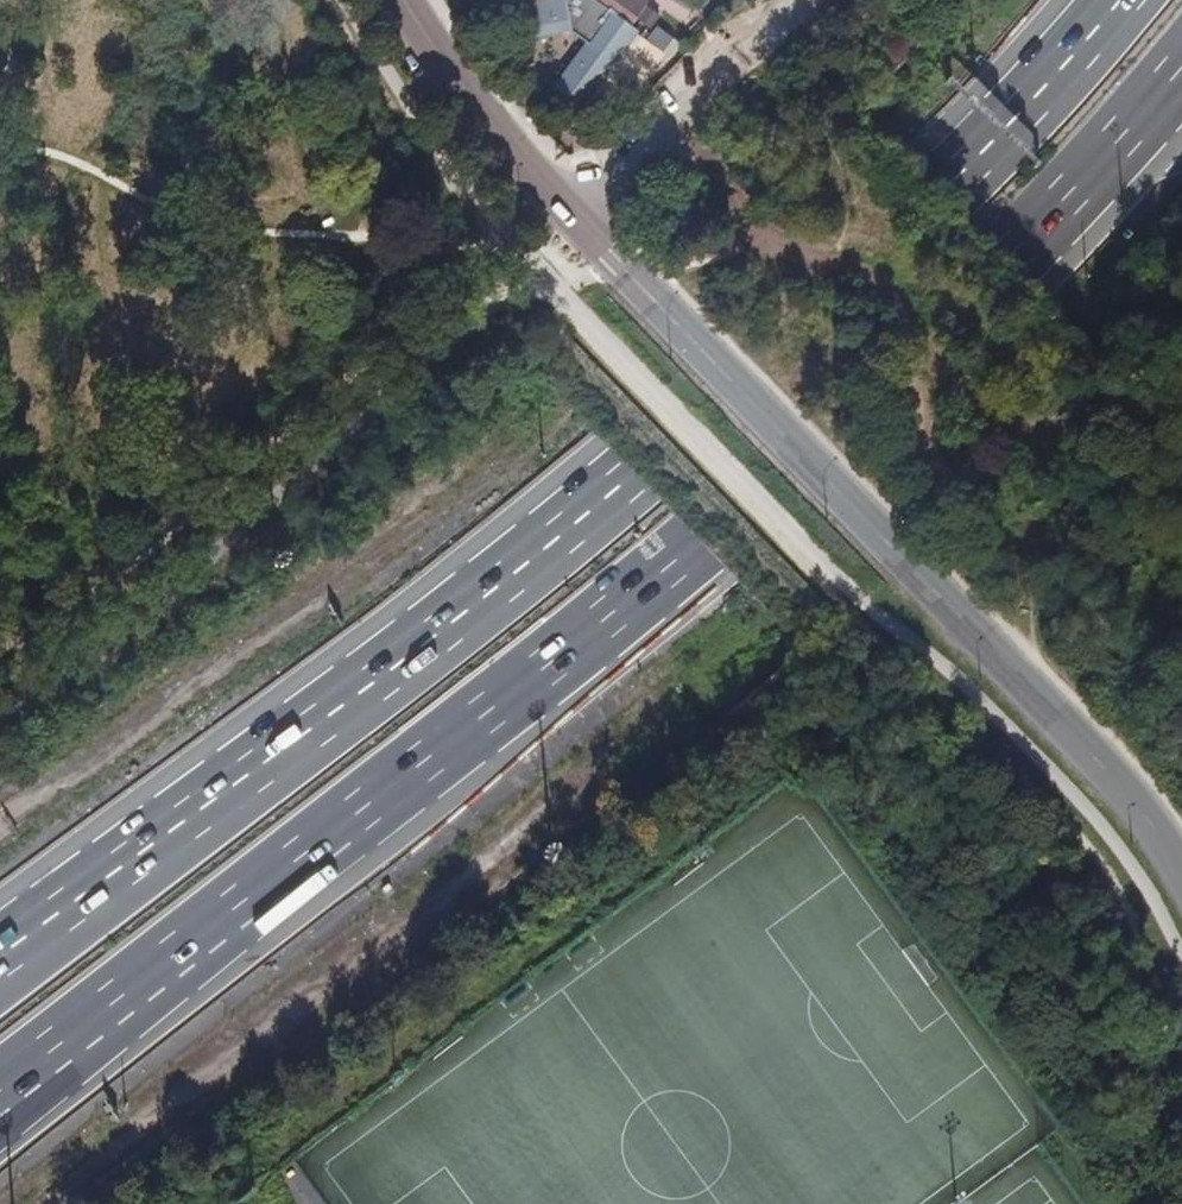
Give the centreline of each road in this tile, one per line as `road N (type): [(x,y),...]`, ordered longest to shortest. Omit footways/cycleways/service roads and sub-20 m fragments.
road 1 (motorway): [(0,1099),(691,546),(1009,267),(1181,69)]
road 2 (motorway): [(1134,0),(949,191),(636,483),(0,970)]
road 3 (tertiary): [(404,0),(577,226),(1041,703),(1151,826),(1181,879)]
road 4 (track): [(0,709),(35,695),(93,654),(537,265)]
road 5 (track): [(670,127),(801,0)]

